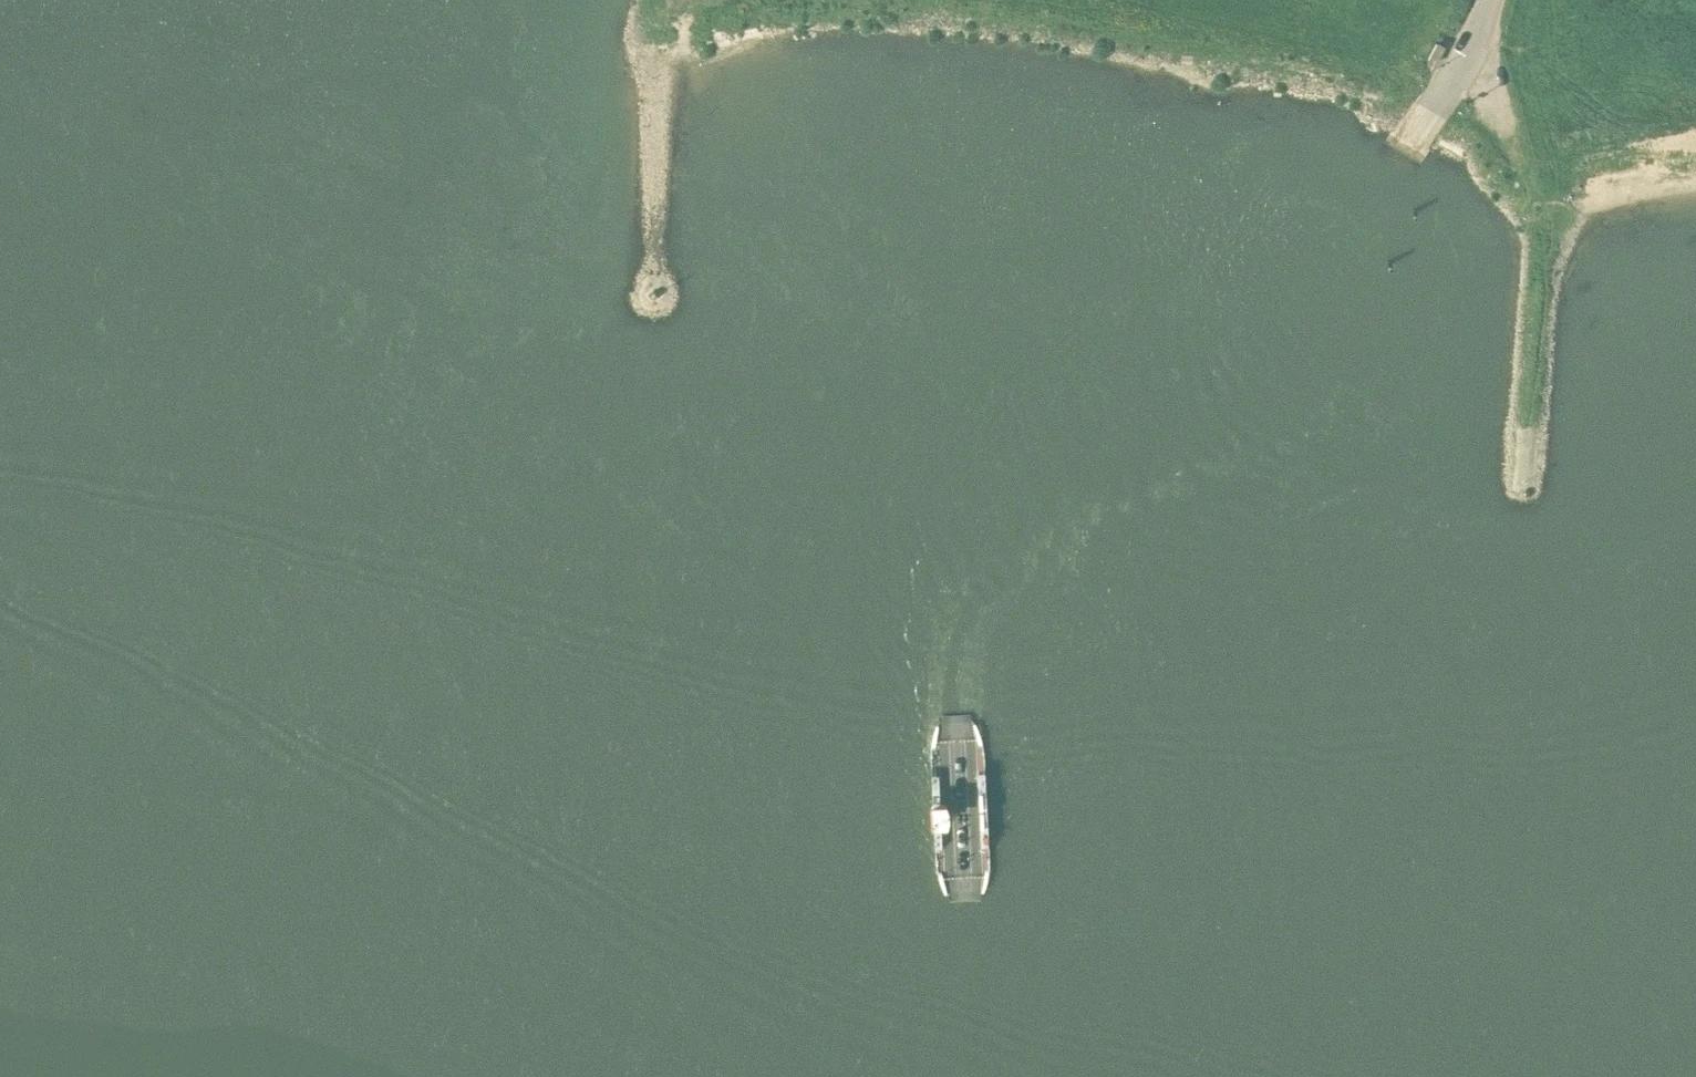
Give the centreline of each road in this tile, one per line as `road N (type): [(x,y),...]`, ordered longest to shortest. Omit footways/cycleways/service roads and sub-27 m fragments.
road 1 (tertiary): [(1416,137),(1470,58),(1487,0)]

